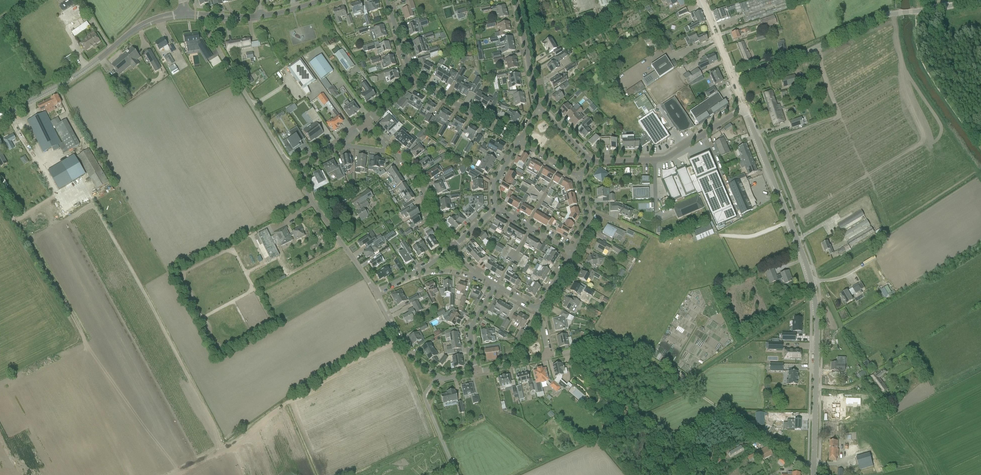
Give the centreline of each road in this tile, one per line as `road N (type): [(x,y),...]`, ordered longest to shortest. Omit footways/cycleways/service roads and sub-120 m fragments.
road 1 (tertiary): [(814,465),(815,297),(744,107)]
road 2 (track): [(135,474),(72,351),(86,341),(0,198)]
road 3 (unclassified): [(733,80),(882,16),(980,0)]
road 4 (track): [(791,455),(614,341),(569,351)]
road 5 (tertiary): [(0,118),(84,71),(138,27),(183,14)]
road 6 (residential): [(302,162),(283,156),(204,16)]
road 7 (residential): [(374,293),(305,193),(302,162)]
road 8 (track): [(980,146),(926,60),(918,11)]
road 9 (residential): [(519,142),(412,80)]
road 10 (residential): [(451,249),(415,177),(388,148)]

